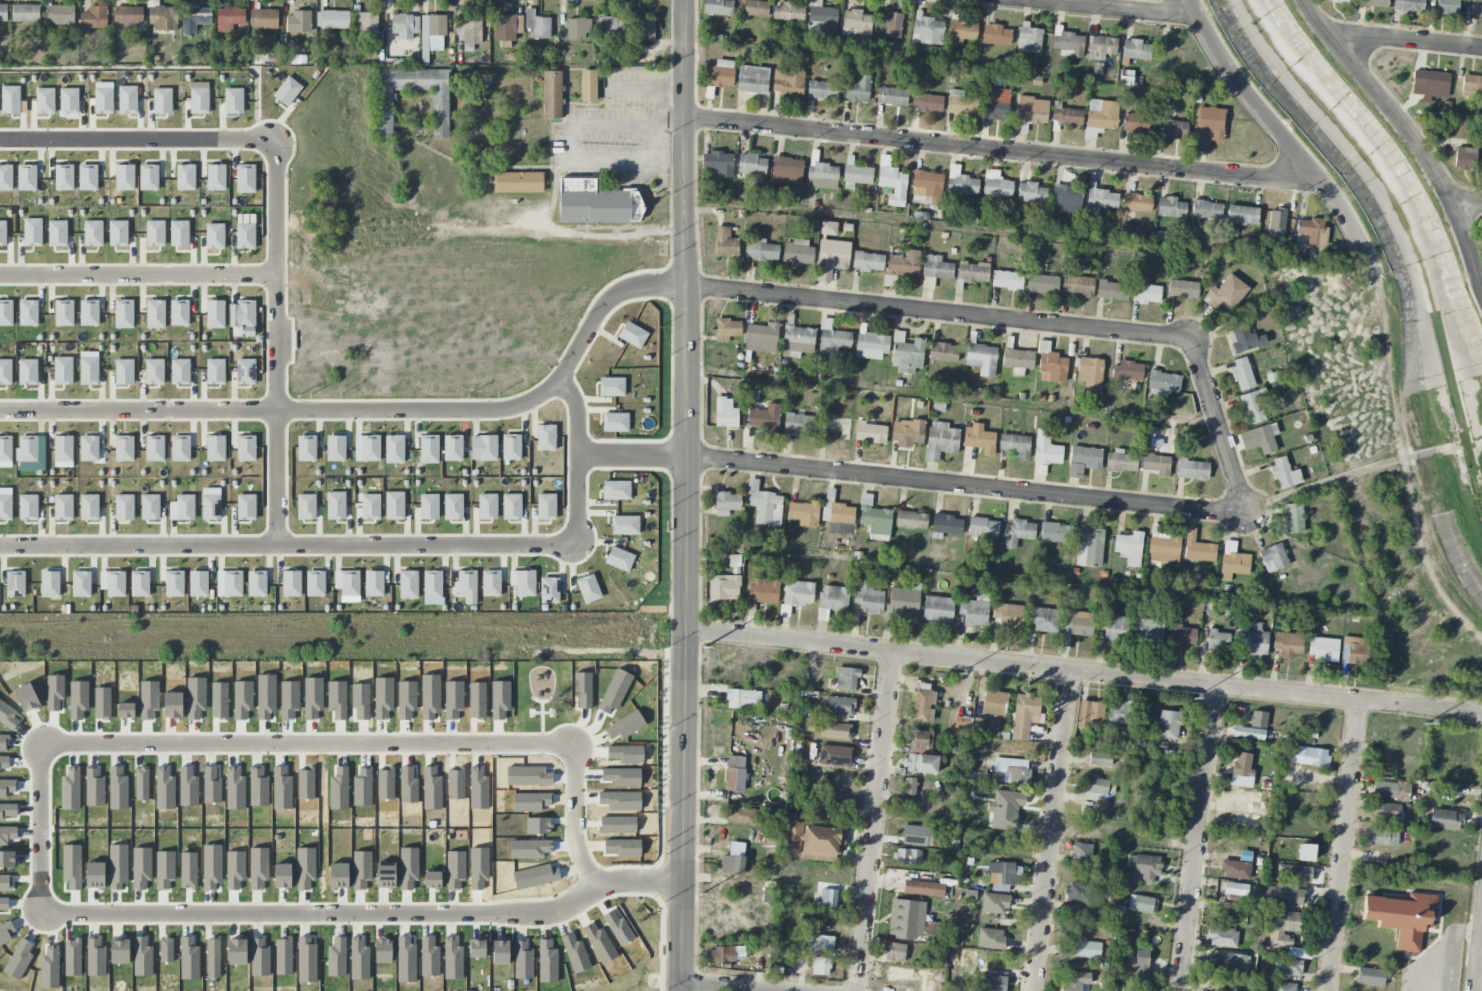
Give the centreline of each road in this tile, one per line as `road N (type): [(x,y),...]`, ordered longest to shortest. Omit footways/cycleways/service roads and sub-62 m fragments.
road 1 (residential): [(682,886),(593,883),(556,913),(49,911),(41,899),(41,759),(52,744),(566,746),(576,756),(575,846),(593,883)]
road 2 (tertiary): [(687,0),(681,990)]
road 3 (residential): [(1481,714),(686,631)]
road 4 (residential): [(0,411),(520,406),(559,381),(608,298),(642,286),(687,288)]
road 5 (residential): [(1315,174),(1250,179),(686,118)]
road 6 (residential): [(0,543),(575,544)]
road 7 (residential): [(1247,515),(688,456)]
road 8 (residential): [(1189,331),(1142,334),(687,288)]
road 9 (residential): [(278,544),(276,139)]
road 10 (residential): [(1193,0),(1235,77),(1346,216),(1367,255),(1379,320)]
road 11 (residential): [(1300,0),(1435,175),(1461,221),(1481,286)]
road 12 (residential): [(892,653),(853,990)]
road 13 (residential): [(1070,670),(1032,990)]
road 14 (residential): [(1214,686),(1181,990)]
road 15 (residential): [(1357,699),(1325,990)]
road 16 (residential): [(0,276),(277,275)]
road 17 (residential): [(276,139),(0,139)]
road 18 (residential): [(1189,331),(1247,515)]
road 19 (residential): [(1201,17),(1011,0)]
road 20 (residential): [(575,544),(577,415),(559,381)]
road 21 (residential): [(1481,47),(1389,37),(1334,45)]

